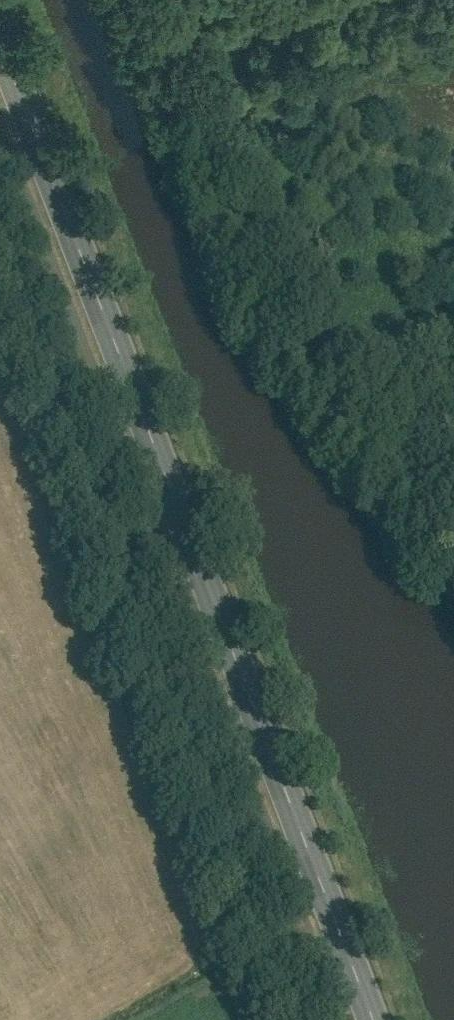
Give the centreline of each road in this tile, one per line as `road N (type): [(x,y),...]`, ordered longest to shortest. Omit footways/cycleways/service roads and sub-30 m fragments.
road 1 (primary): [(0,47),(369,1019)]
road 2 (unclassified): [(160,0),(258,249),(453,538)]

